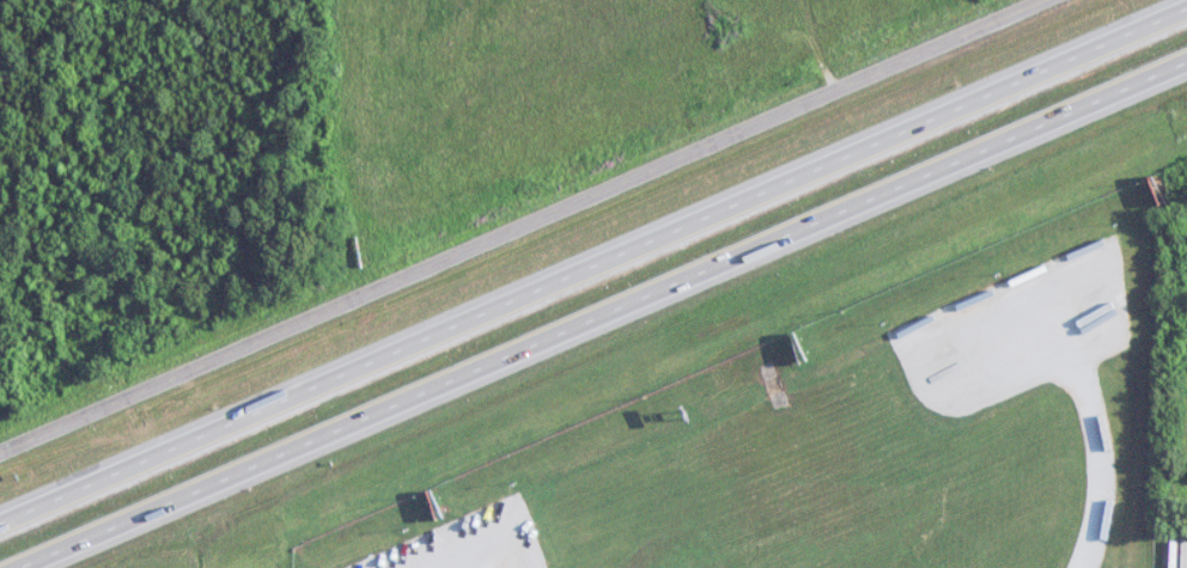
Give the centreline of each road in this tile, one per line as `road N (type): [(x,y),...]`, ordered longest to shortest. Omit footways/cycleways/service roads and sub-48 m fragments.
road 1 (motorway): [(1186,23),(0,537)]
road 2 (motorway): [(57,567),(1186,76)]
road 3 (residential): [(0,448),(1027,0)]

